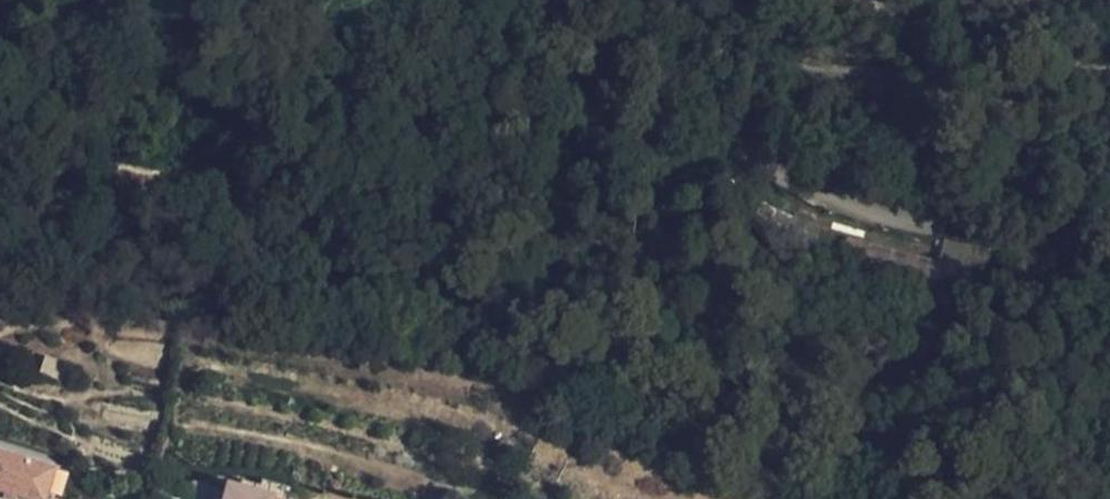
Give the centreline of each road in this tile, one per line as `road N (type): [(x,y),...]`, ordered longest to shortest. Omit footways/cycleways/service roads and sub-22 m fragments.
road 1 (residential): [(1109,266),(813,198)]

